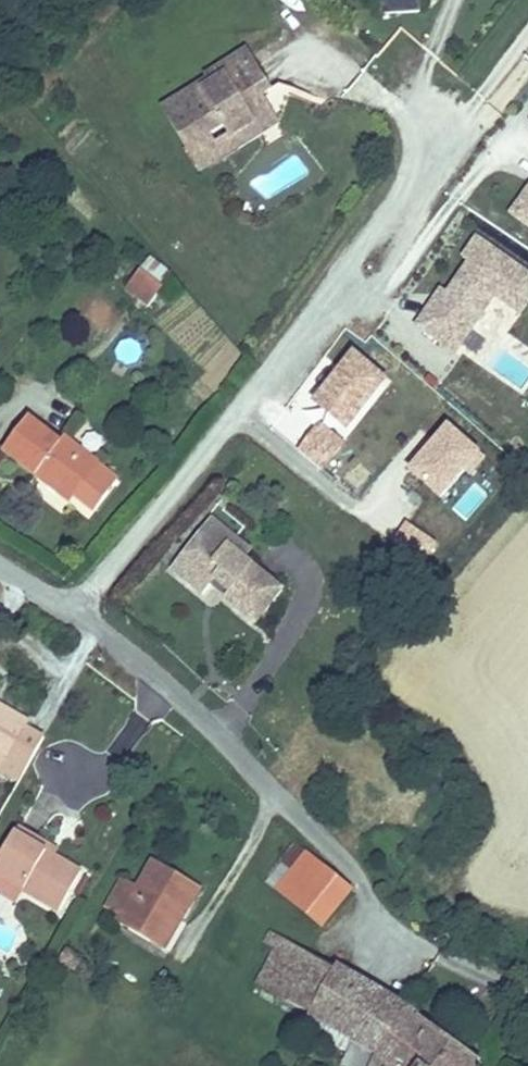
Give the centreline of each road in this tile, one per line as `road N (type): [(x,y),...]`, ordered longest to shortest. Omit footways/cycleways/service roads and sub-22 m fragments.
road 1 (residential): [(0,566),(207,717),(339,857),(382,947)]

